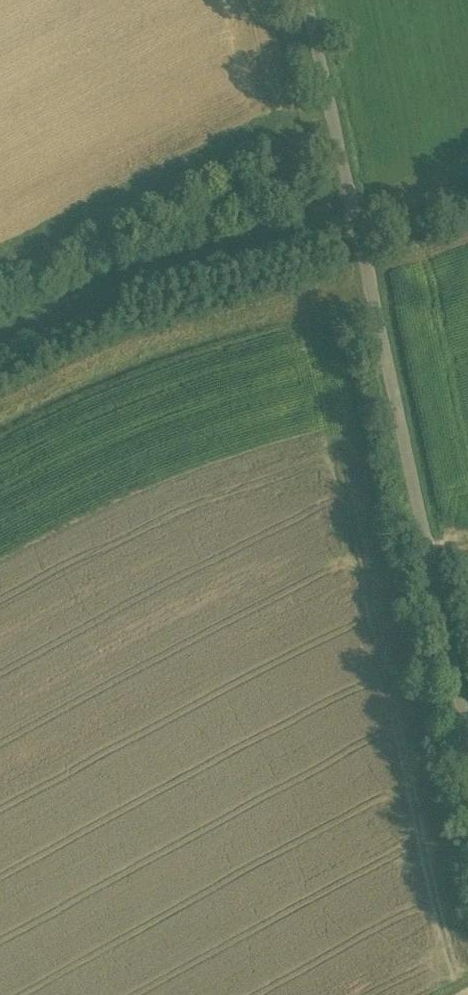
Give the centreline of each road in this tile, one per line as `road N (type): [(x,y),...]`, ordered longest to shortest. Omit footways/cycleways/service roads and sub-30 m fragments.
road 1 (unclassified): [(467,751),(300,0)]
road 2 (track): [(352,217),(107,283),(0,338)]

